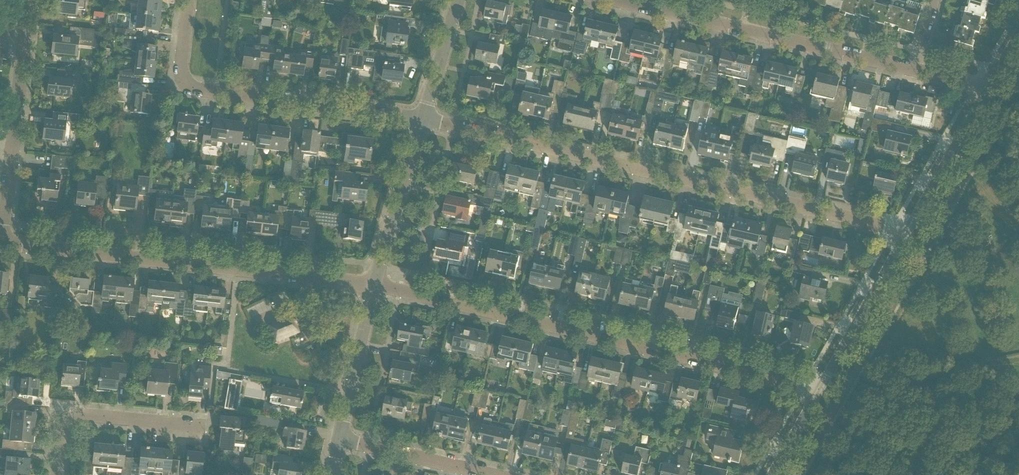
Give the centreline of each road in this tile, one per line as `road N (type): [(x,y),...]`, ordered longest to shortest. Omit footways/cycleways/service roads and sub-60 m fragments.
road 1 (residential): [(907,232),(422,117)]
road 2 (residential): [(376,284),(820,388)]
road 3 (residential): [(617,0),(989,87)]
road 4 (residential): [(5,243),(376,284)]
road 5 (residential): [(422,117),(199,89),(181,70),(189,0)]
road 6 (residential): [(5,243),(29,0)]
road 7 (unclassified): [(60,474),(67,421),(82,416),(207,428)]
road 8 (tertiary): [(820,388),(907,232)]
road 9 (residential): [(376,284),(422,117)]
road 10 (tertiary): [(907,232),(989,87)]
road 11 (residential): [(340,439),(376,284)]
road 12 (residential): [(495,474),(340,439)]
road 13 (residential): [(422,117),(457,0)]

